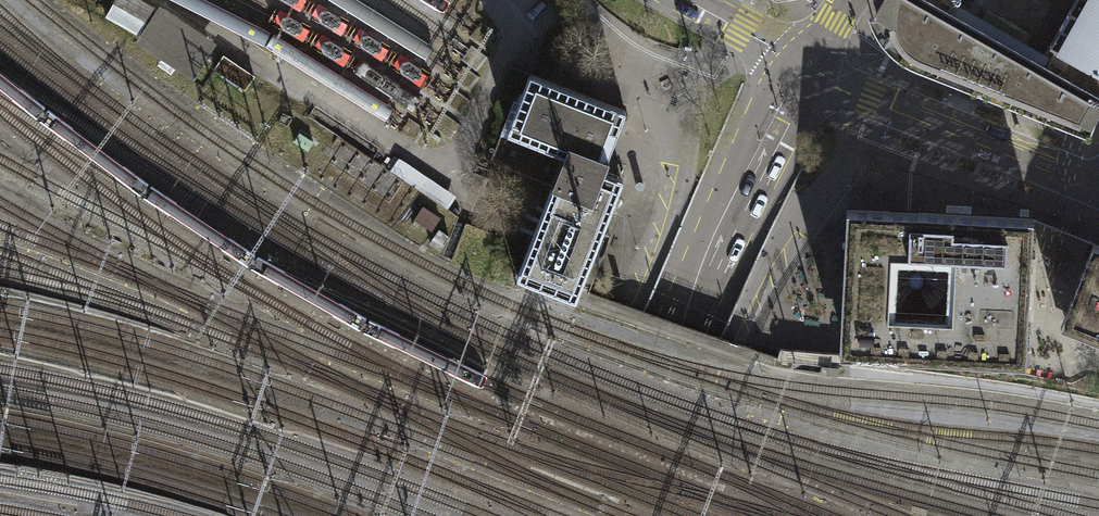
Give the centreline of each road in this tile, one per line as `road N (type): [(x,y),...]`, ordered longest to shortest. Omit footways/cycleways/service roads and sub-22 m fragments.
road 1 (tertiary): [(600,515),(807,67)]
road 2 (residential): [(807,67),(1098,185)]
road 3 (residential): [(807,67),(685,0)]

